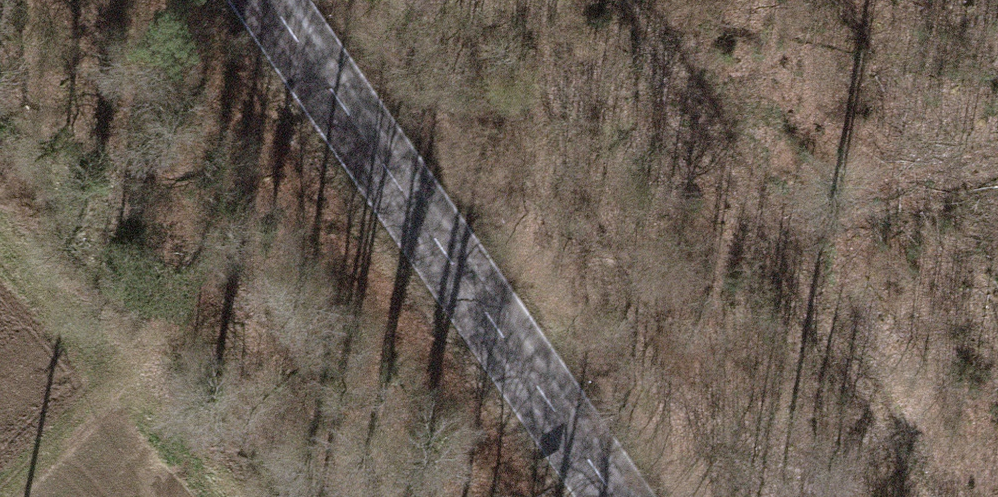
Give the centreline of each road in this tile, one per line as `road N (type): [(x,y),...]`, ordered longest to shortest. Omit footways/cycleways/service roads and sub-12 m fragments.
road 1 (primary): [(614,496),(269,0)]
road 2 (track): [(100,0),(163,118),(184,284),(103,393),(0,490)]
road 3 (track): [(628,0),(925,496)]

